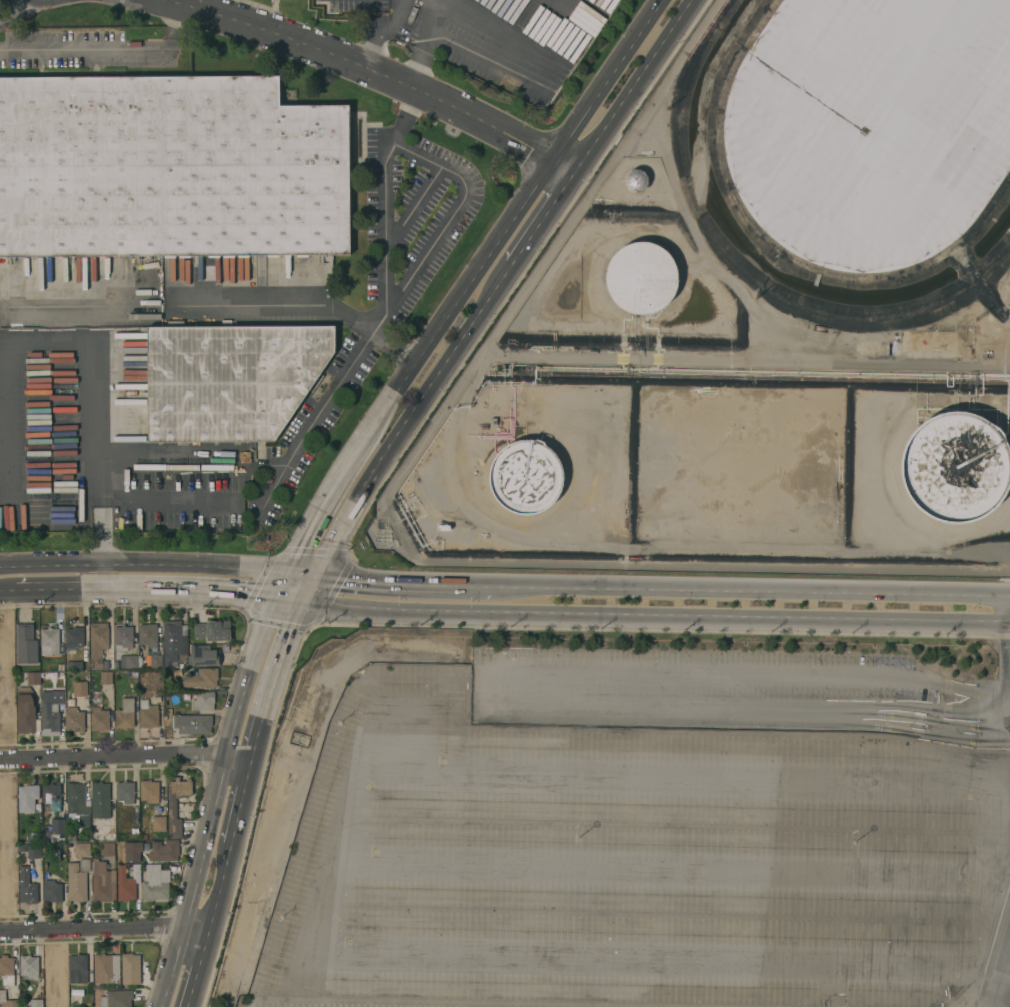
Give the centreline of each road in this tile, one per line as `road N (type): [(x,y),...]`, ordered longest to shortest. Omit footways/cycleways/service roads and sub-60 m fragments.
road 1 (primary): [(425,612),(1009,623)]
road 2 (secondary): [(662,0),(390,401)]
road 3 (primary): [(1009,597),(532,586)]
road 4 (tertiary): [(157,0),(376,69),(580,172)]
road 5 (secondary): [(271,612),(161,1006)]
road 6 (secondary): [(322,577),(386,456),(500,284)]
road 7 (primary): [(294,575),(0,568)]
road 8 (residential): [(0,759),(226,754),(251,763)]
road 9 (secondary): [(580,172),(702,0)]
road 10 (primary): [(532,586),(322,577)]
road 11 (residential): [(0,934),(208,934)]
road 12 (secondary): [(251,763),(294,624),(322,577)]
road 13 (secondary): [(390,401),(294,575)]
road 14 (primary): [(280,600),(425,612)]
road 15 (secondary): [(500,284),(580,172)]

